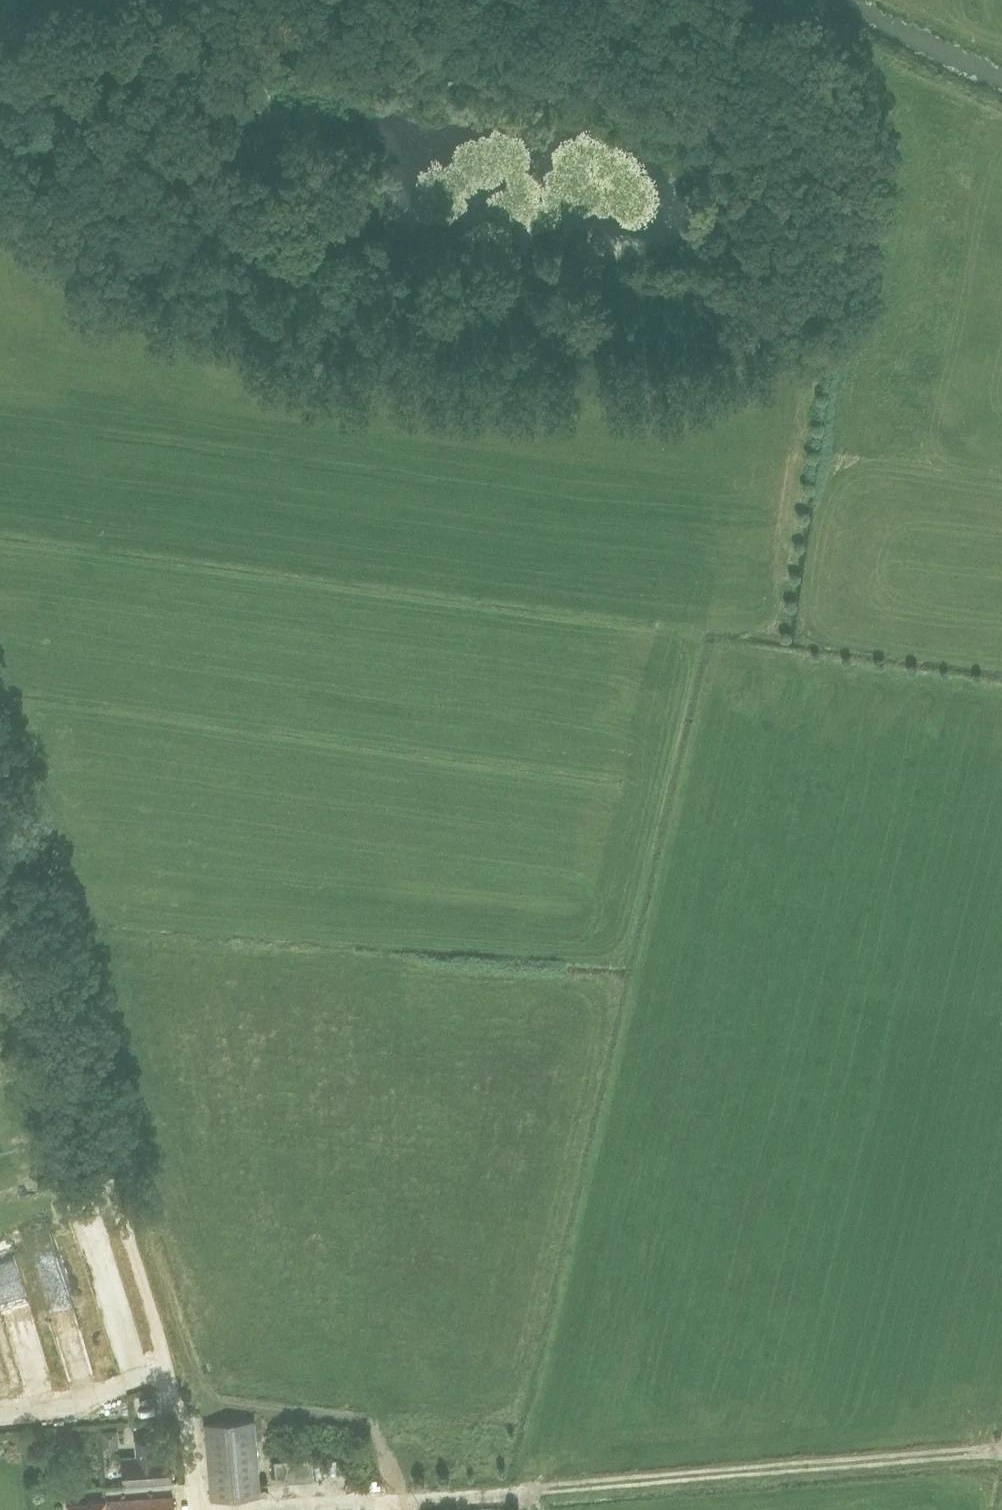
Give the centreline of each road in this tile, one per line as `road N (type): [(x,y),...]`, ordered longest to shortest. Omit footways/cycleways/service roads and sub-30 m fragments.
road 1 (track): [(1001,1454),(285,1509)]

